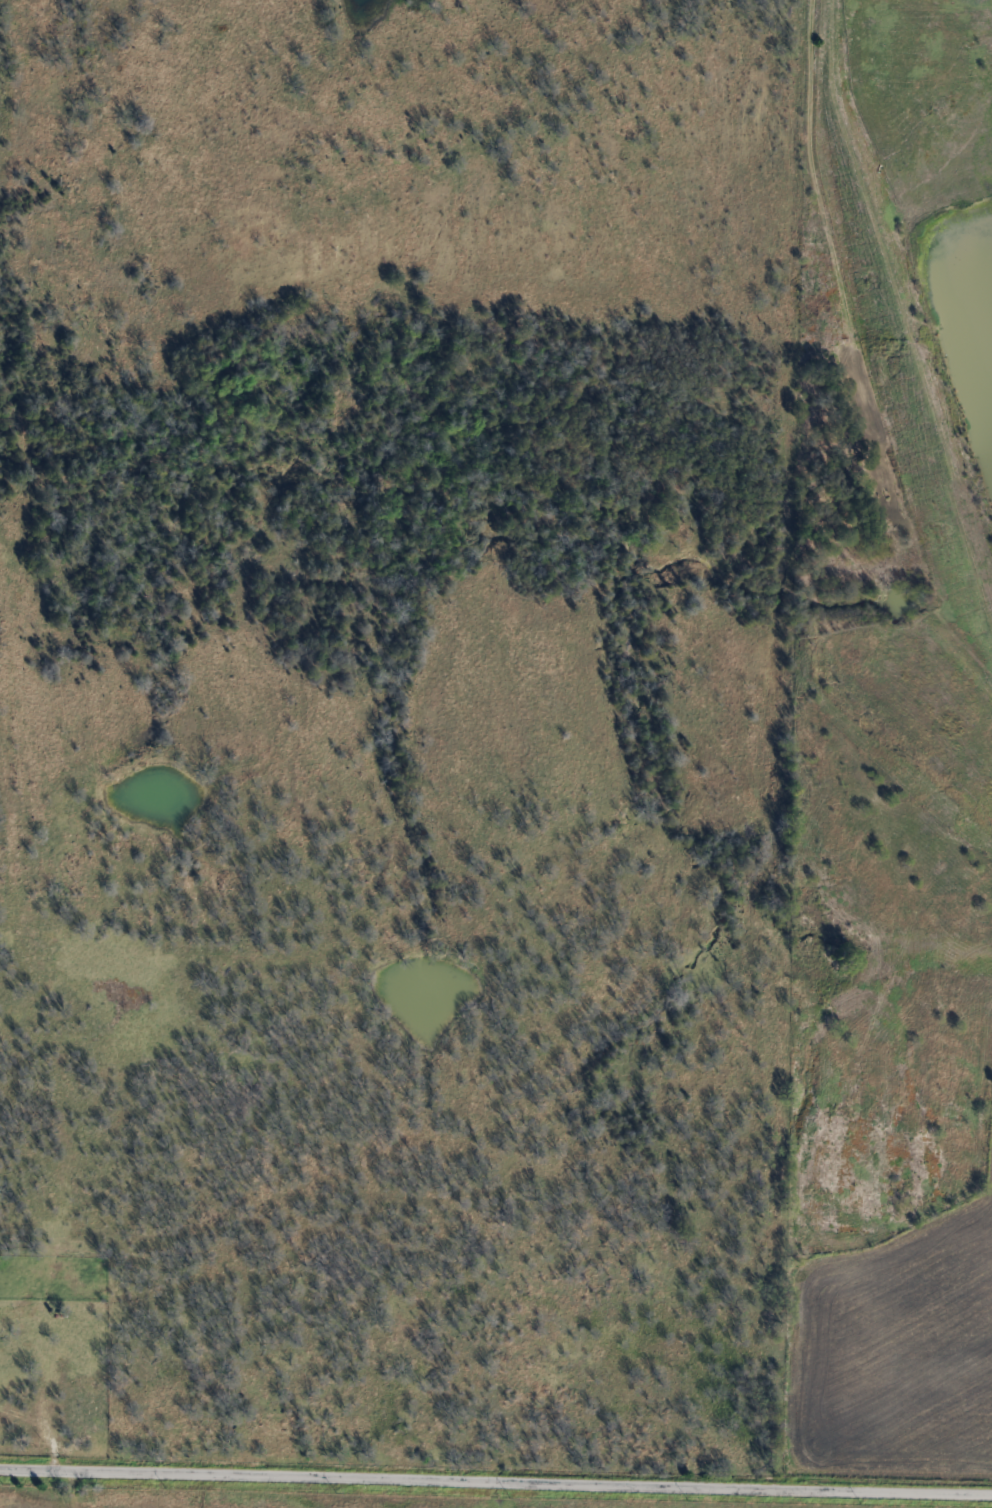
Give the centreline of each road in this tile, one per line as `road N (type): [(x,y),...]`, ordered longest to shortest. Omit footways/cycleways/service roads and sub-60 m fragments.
road 1 (residential): [(991,1496),(0,1469)]

